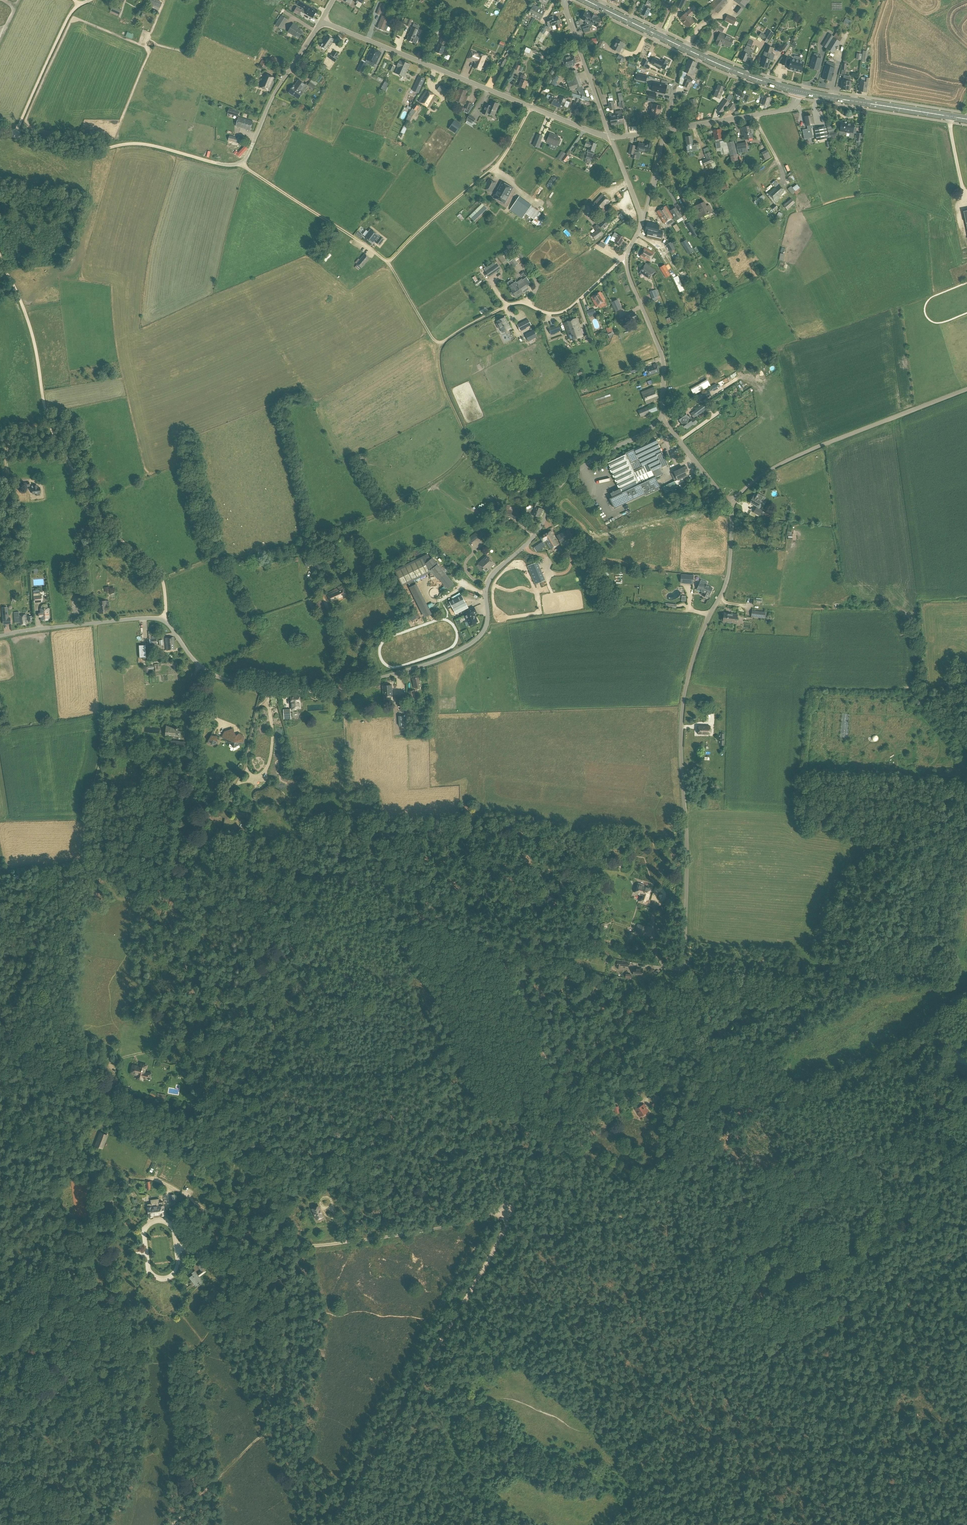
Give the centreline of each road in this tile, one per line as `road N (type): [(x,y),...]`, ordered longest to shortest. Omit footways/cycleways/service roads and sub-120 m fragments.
road 1 (unclassified): [(371,1238),(511,1209),(572,1097),(678,984),(687,882),(682,712),(698,643),(729,573),(732,503)]
road 2 (unclassified): [(0,635),(153,617),(165,619),(214,675),(317,691),(440,659),(479,636),(488,581),(536,533),(566,477),(663,417)]
road 3 (track): [(510,962),(455,924),(422,914),(329,930),(278,1060),(278,1090),(378,1120),(390,1101),(393,1020)]
road 4 (track): [(440,343),(389,262),(243,162),(136,144),(72,152),(13,136)]
road 5 (track): [(342,689),(357,817),(498,944),(529,1006),(563,1110)]
road 6 (track): [(269,687),(245,769),(198,826),(209,880),(186,900),(177,926),(174,944),(201,1021),(176,1042),(119,1060)]
road 7 (track): [(440,343),(443,383),(468,442),(457,470),(375,516),(233,558),(214,555),(162,578)]
road 8 (track): [(0,257),(29,323),(48,419),(81,499),(162,578),(165,619)]
road 9 (track): [(0,1120),(164,1183),(244,1232),(293,1246),(371,1238)]
road 10 (track): [(327,1524),(511,1209)]
road 11 (track): [(0,926),(33,915),(66,890),(85,862),(104,740),(96,622)]
road 12 (track): [(511,1209),(513,1219),(528,1223),(623,1216),(758,1349)]
road 13 (residential): [(322,21),(610,137)]
road 14 (track): [(678,984),(726,1105),(728,1134),(700,1182),(623,1216)]
road 15 (unclassified): [(732,503),(788,460),(966,389)]
road 16 (track): [(170,1524),(277,1413),(320,1317)]
road 17 (track): [(801,1002),(825,993),(955,814)]
road 18 (primary): [(798,91),(713,62),(586,0)]
road 19 (track): [(486,626),(627,607),(710,614)]
road 20 (track): [(440,343),(507,304),(562,310),(627,257)]
road 21 (track): [(389,262),(498,164),(530,106)]
road 22 (track): [(683,970),(662,967),(653,918),(671,815),(685,812)]
road 23 (unclassified): [(663,417),(663,359),(627,270),(628,252)]
road 24 (primary): [(966,120),(798,91)]
road 25 (residential): [(243,162),(322,21)]
road 26 (track): [(13,136),(68,15),(80,5)]
road 27 (residential): [(665,130),(786,109),(798,91)]
road 28 (residential): [(610,137),(565,0)]
road 29 (track): [(378,1120),(362,1179),(359,1240)]

